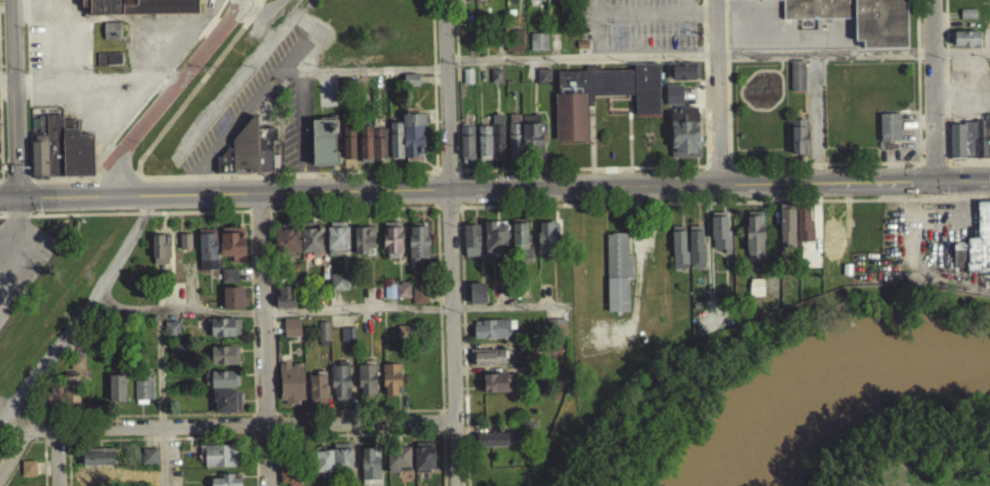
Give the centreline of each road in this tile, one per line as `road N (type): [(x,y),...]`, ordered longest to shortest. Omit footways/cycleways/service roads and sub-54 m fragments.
road 1 (secondary): [(989,185),(0,202)]
road 2 (residential): [(455,485),(443,0)]
road 3 (residential): [(453,426),(22,435)]
road 4 (residential): [(0,472),(153,199)]
road 5 (residential): [(267,485),(259,197)]
road 6 (residential): [(102,201),(130,143),(230,25),(242,0)]
road 7 (residential): [(15,202),(12,0)]
road 8 (residential): [(718,191),(714,0)]
road 9 (residential): [(933,186),(930,0)]

